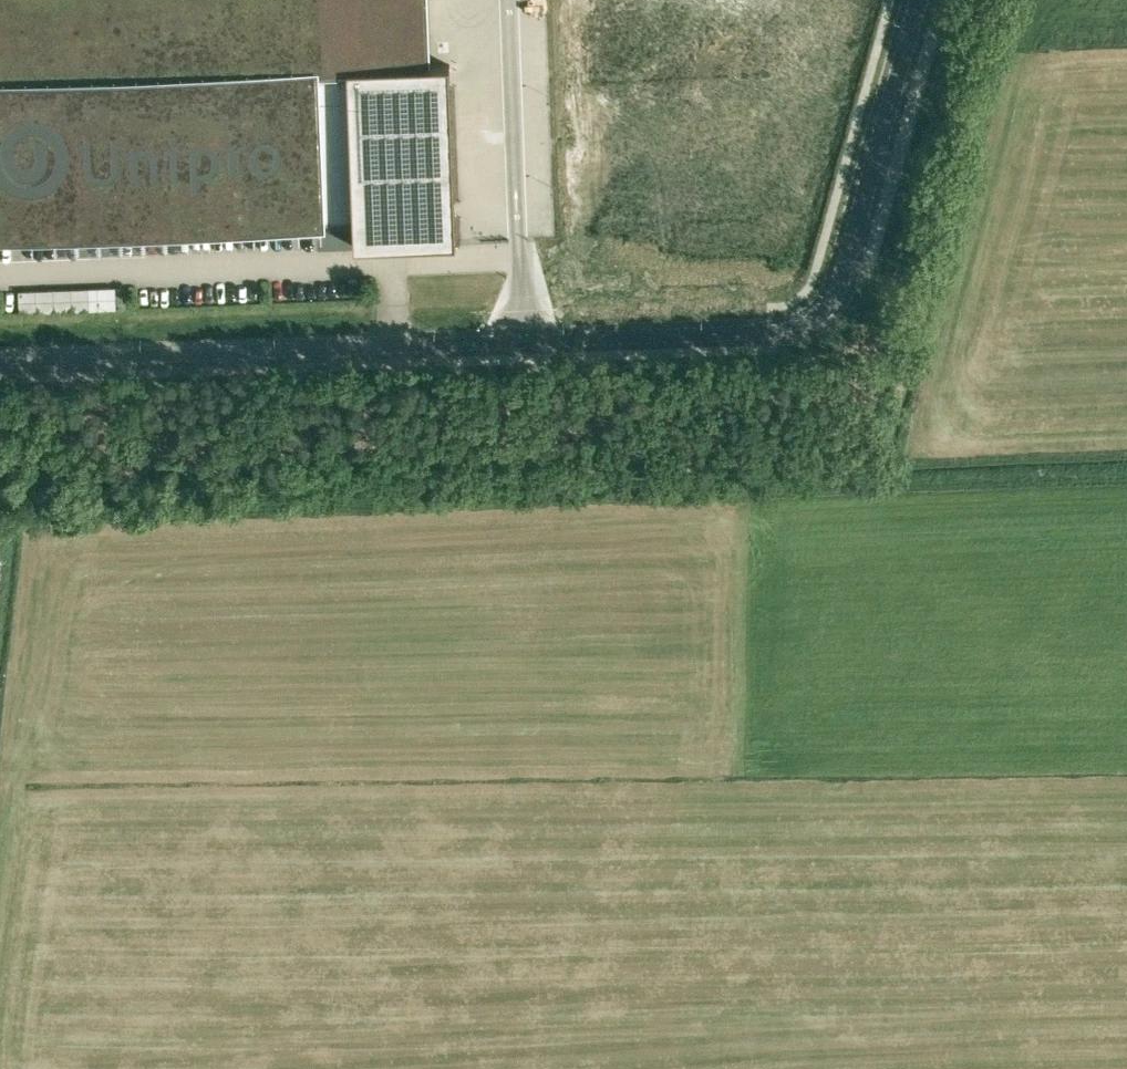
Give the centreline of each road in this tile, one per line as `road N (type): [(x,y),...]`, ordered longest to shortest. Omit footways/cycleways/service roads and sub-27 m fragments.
road 1 (unclassified): [(0,361),(779,329),(815,318),(843,281),(922,0)]

